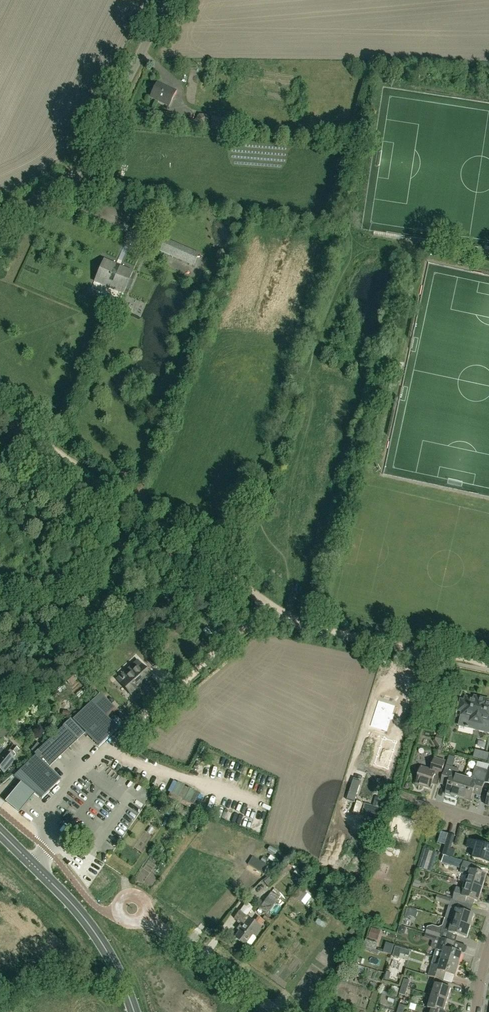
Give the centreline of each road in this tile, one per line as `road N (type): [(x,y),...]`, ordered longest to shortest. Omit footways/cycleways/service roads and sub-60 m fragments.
road 1 (unclassified): [(0,219),(79,170),(169,0)]
road 2 (track): [(0,410),(224,569)]
road 3 (track): [(224,569),(306,621),(449,656)]
road 4 (primary): [(134,1011),(90,926),(0,832)]
road 5 (track): [(269,601),(124,735)]
road 6 (residential): [(278,1011),(143,917)]

